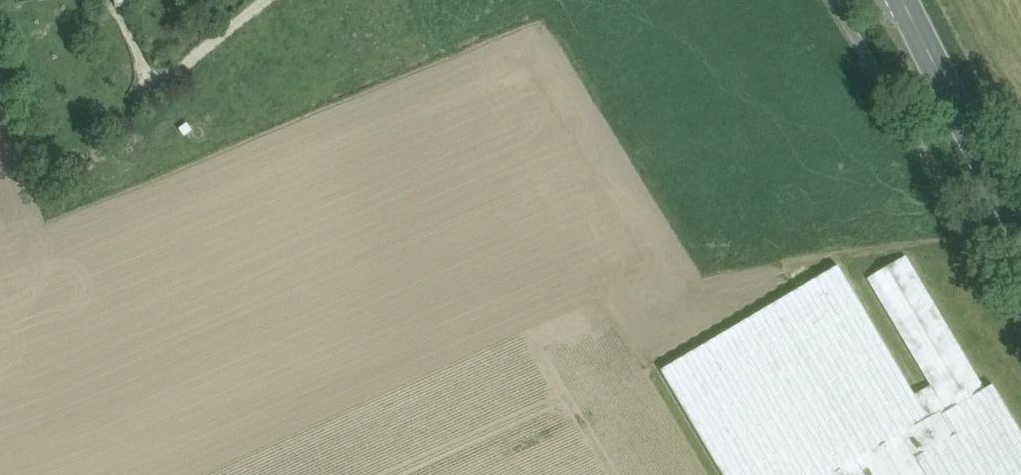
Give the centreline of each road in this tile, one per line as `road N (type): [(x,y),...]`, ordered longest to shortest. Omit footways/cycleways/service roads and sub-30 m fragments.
road 1 (primary): [(902,0),(1020,219)]

